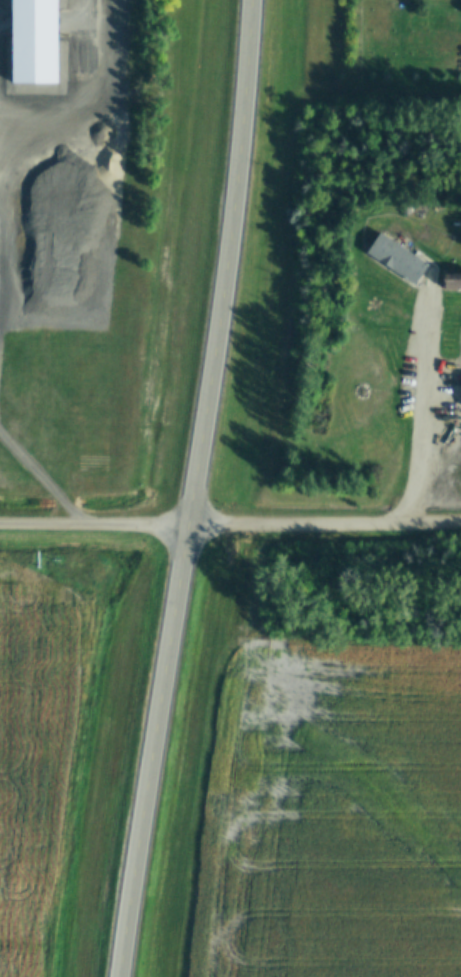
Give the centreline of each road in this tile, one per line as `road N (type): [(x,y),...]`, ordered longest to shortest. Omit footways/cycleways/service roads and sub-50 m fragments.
road 1 (secondary): [(192,524),(225,319),(257,0)]
road 2 (residential): [(460,523),(0,524)]
road 3 (secondary): [(126,976),(192,524)]
road 4 (track): [(94,524),(0,431)]

